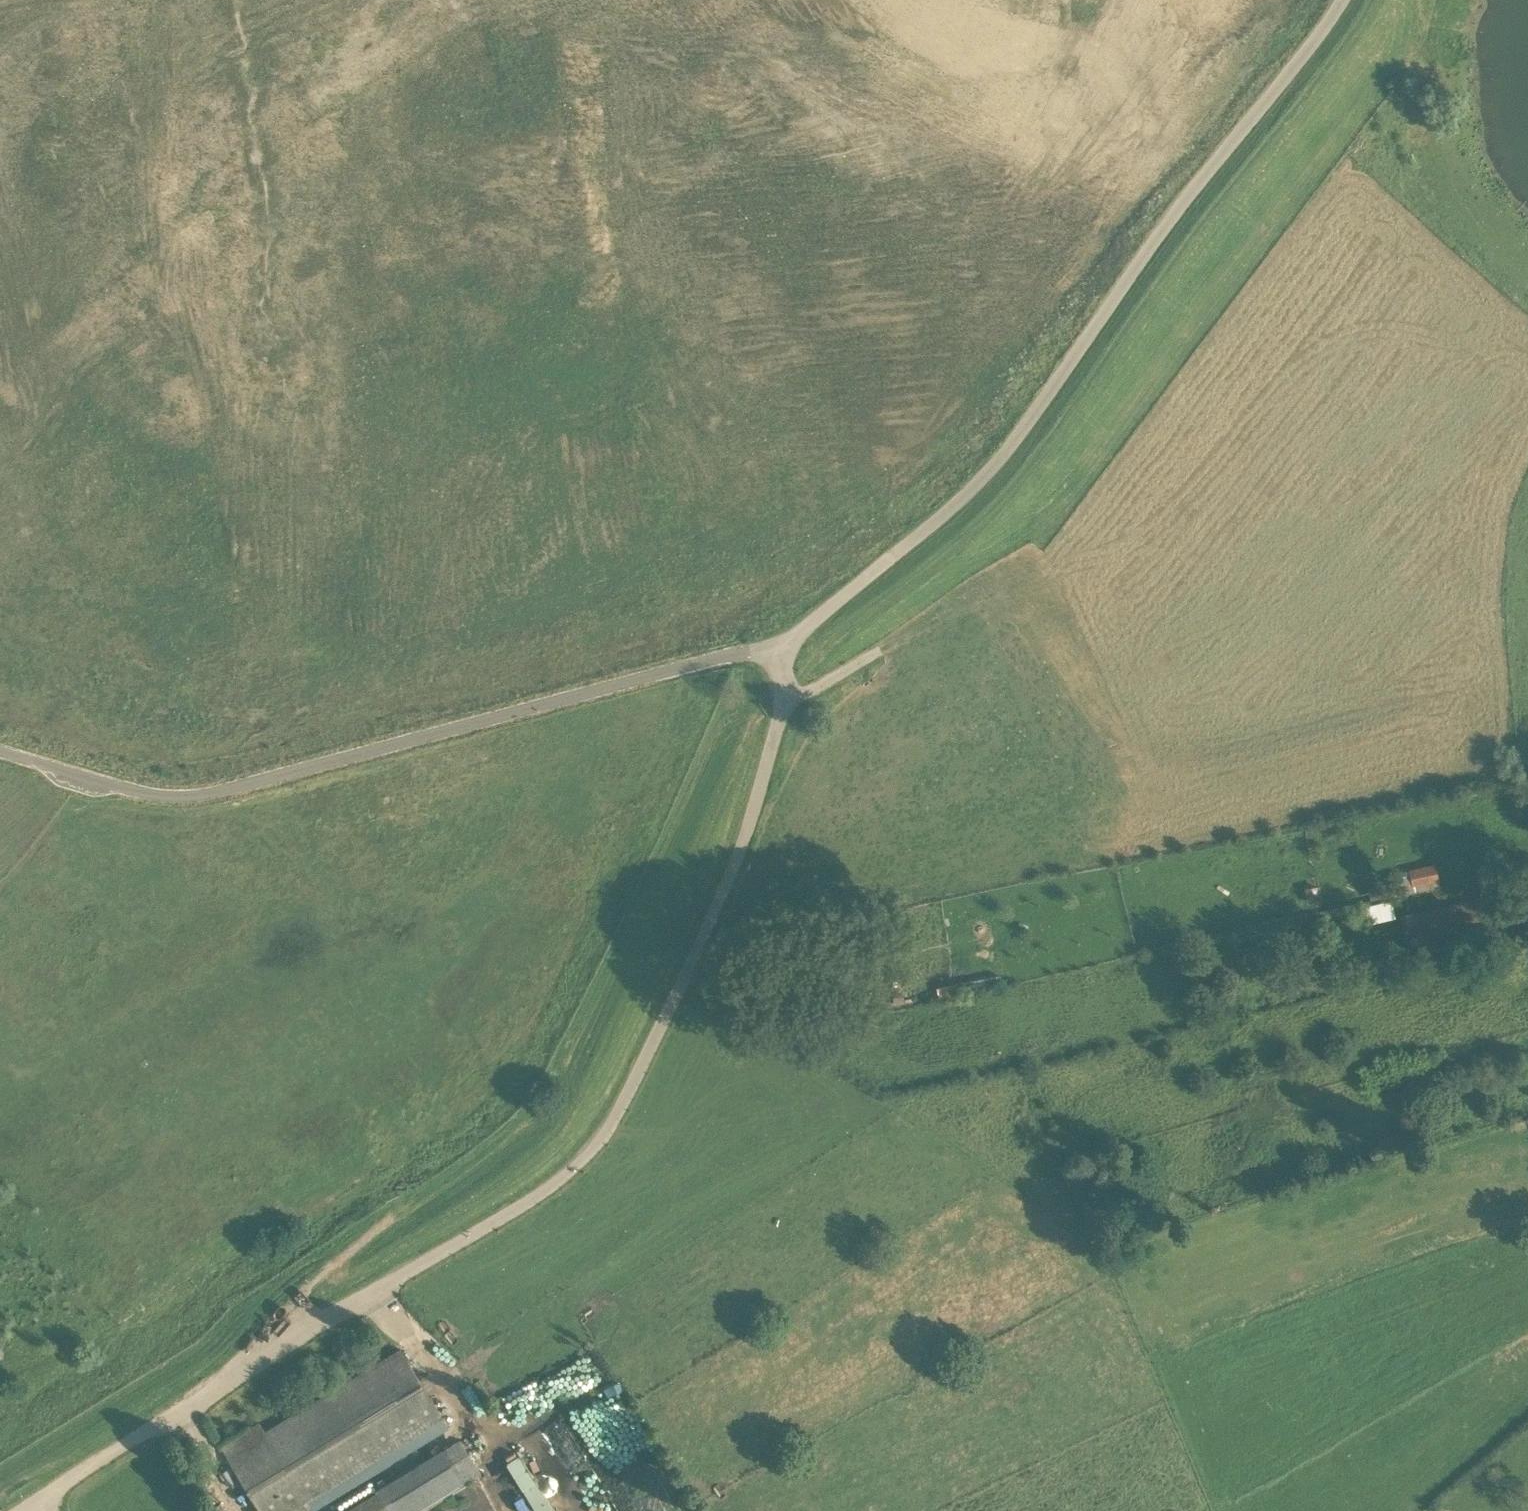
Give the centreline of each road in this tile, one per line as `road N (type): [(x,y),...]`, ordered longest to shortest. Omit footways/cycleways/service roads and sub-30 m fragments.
road 1 (unclassified): [(36,1504),(181,1407),(554,1187),(598,1142),(737,865),(779,723),(784,652),(795,634)]
road 2 (track): [(781,696),(834,640),(1028,477),(1203,220),(1340,50),(1370,0)]
road 3 (unclassified): [(795,634),(969,491),(1014,441),(1149,243),(1342,0)]
road 4 (residential): [(0,751),(91,781),(173,797),(208,794),(795,634)]

